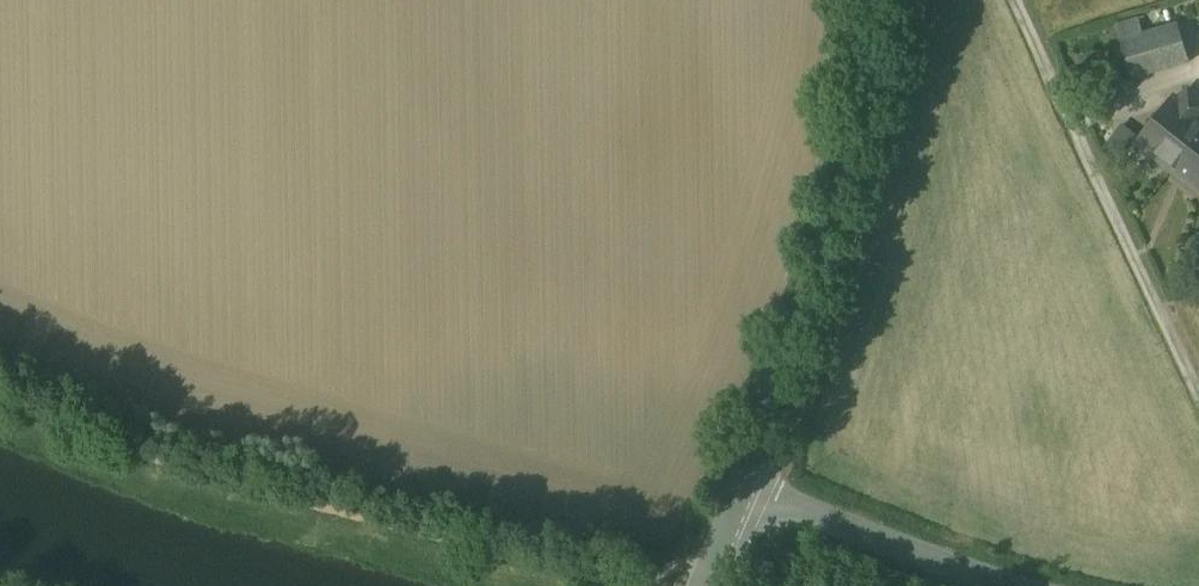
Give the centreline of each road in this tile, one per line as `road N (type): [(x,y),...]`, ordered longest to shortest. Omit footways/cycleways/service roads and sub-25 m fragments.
road 1 (residential): [(745,486),(874,102),(877,0)]
road 2 (residential): [(745,486),(1019,585)]

